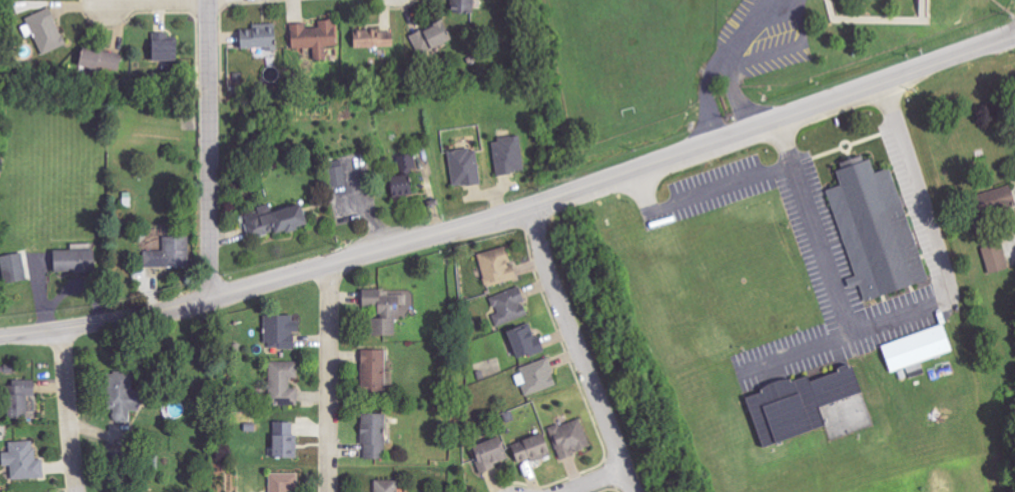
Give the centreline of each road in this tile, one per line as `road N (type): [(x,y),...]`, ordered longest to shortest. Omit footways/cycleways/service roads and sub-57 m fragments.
road 1 (tertiary): [(0,338),(209,299),(530,208),(1014,34)]
road 2 (residential): [(530,208),(545,268),(633,491)]
road 3 (residential): [(209,0),(209,299)]
road 4 (residential): [(330,491),(332,263)]
road 5 (residential): [(61,328),(78,491)]

